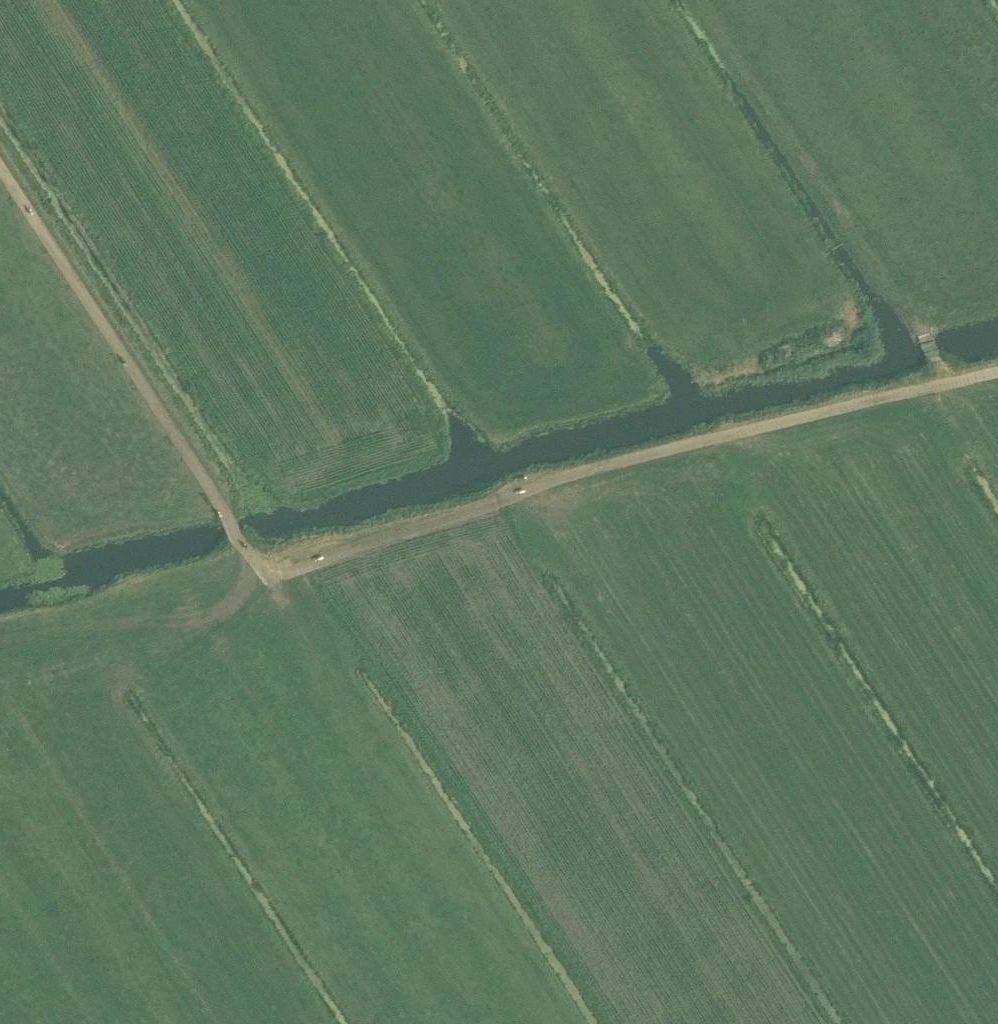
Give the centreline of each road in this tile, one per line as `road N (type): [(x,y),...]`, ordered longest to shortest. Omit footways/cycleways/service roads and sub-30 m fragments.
road 1 (track): [(997,371),(542,483),(273,577),(239,542),(0,171)]
road 2 (track): [(945,386),(923,331),(846,223)]

